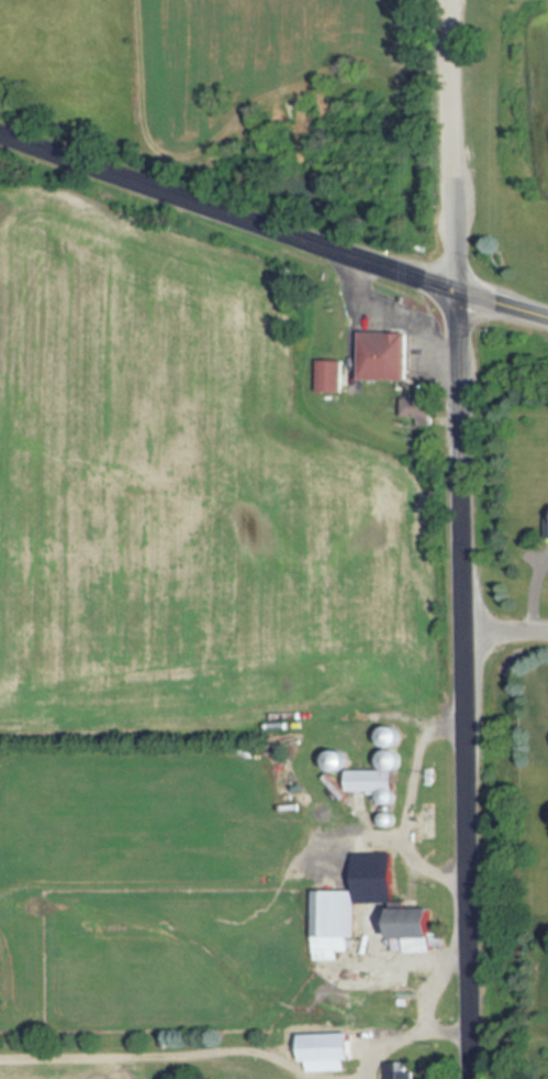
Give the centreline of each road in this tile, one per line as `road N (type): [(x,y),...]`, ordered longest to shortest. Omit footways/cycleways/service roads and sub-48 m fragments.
road 1 (tertiary): [(474,1078),(456,293)]
road 2 (secondary): [(456,293),(0,136)]
road 3 (residential): [(456,293),(450,0)]

